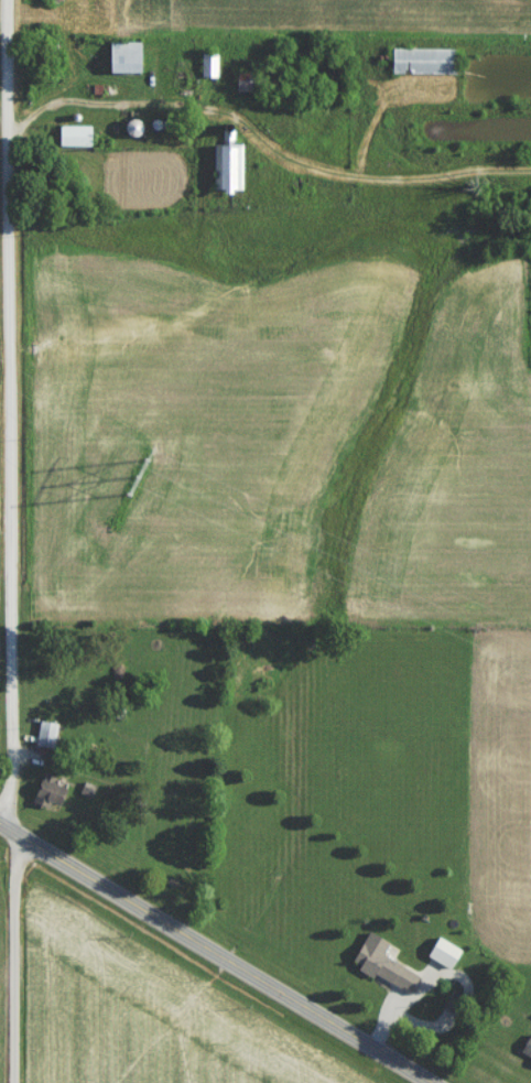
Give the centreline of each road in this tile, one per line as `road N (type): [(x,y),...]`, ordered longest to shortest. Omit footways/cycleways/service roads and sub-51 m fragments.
road 1 (residential): [(17,1082),(8,0)]
road 2 (secondary): [(0,815),(442,1082)]

